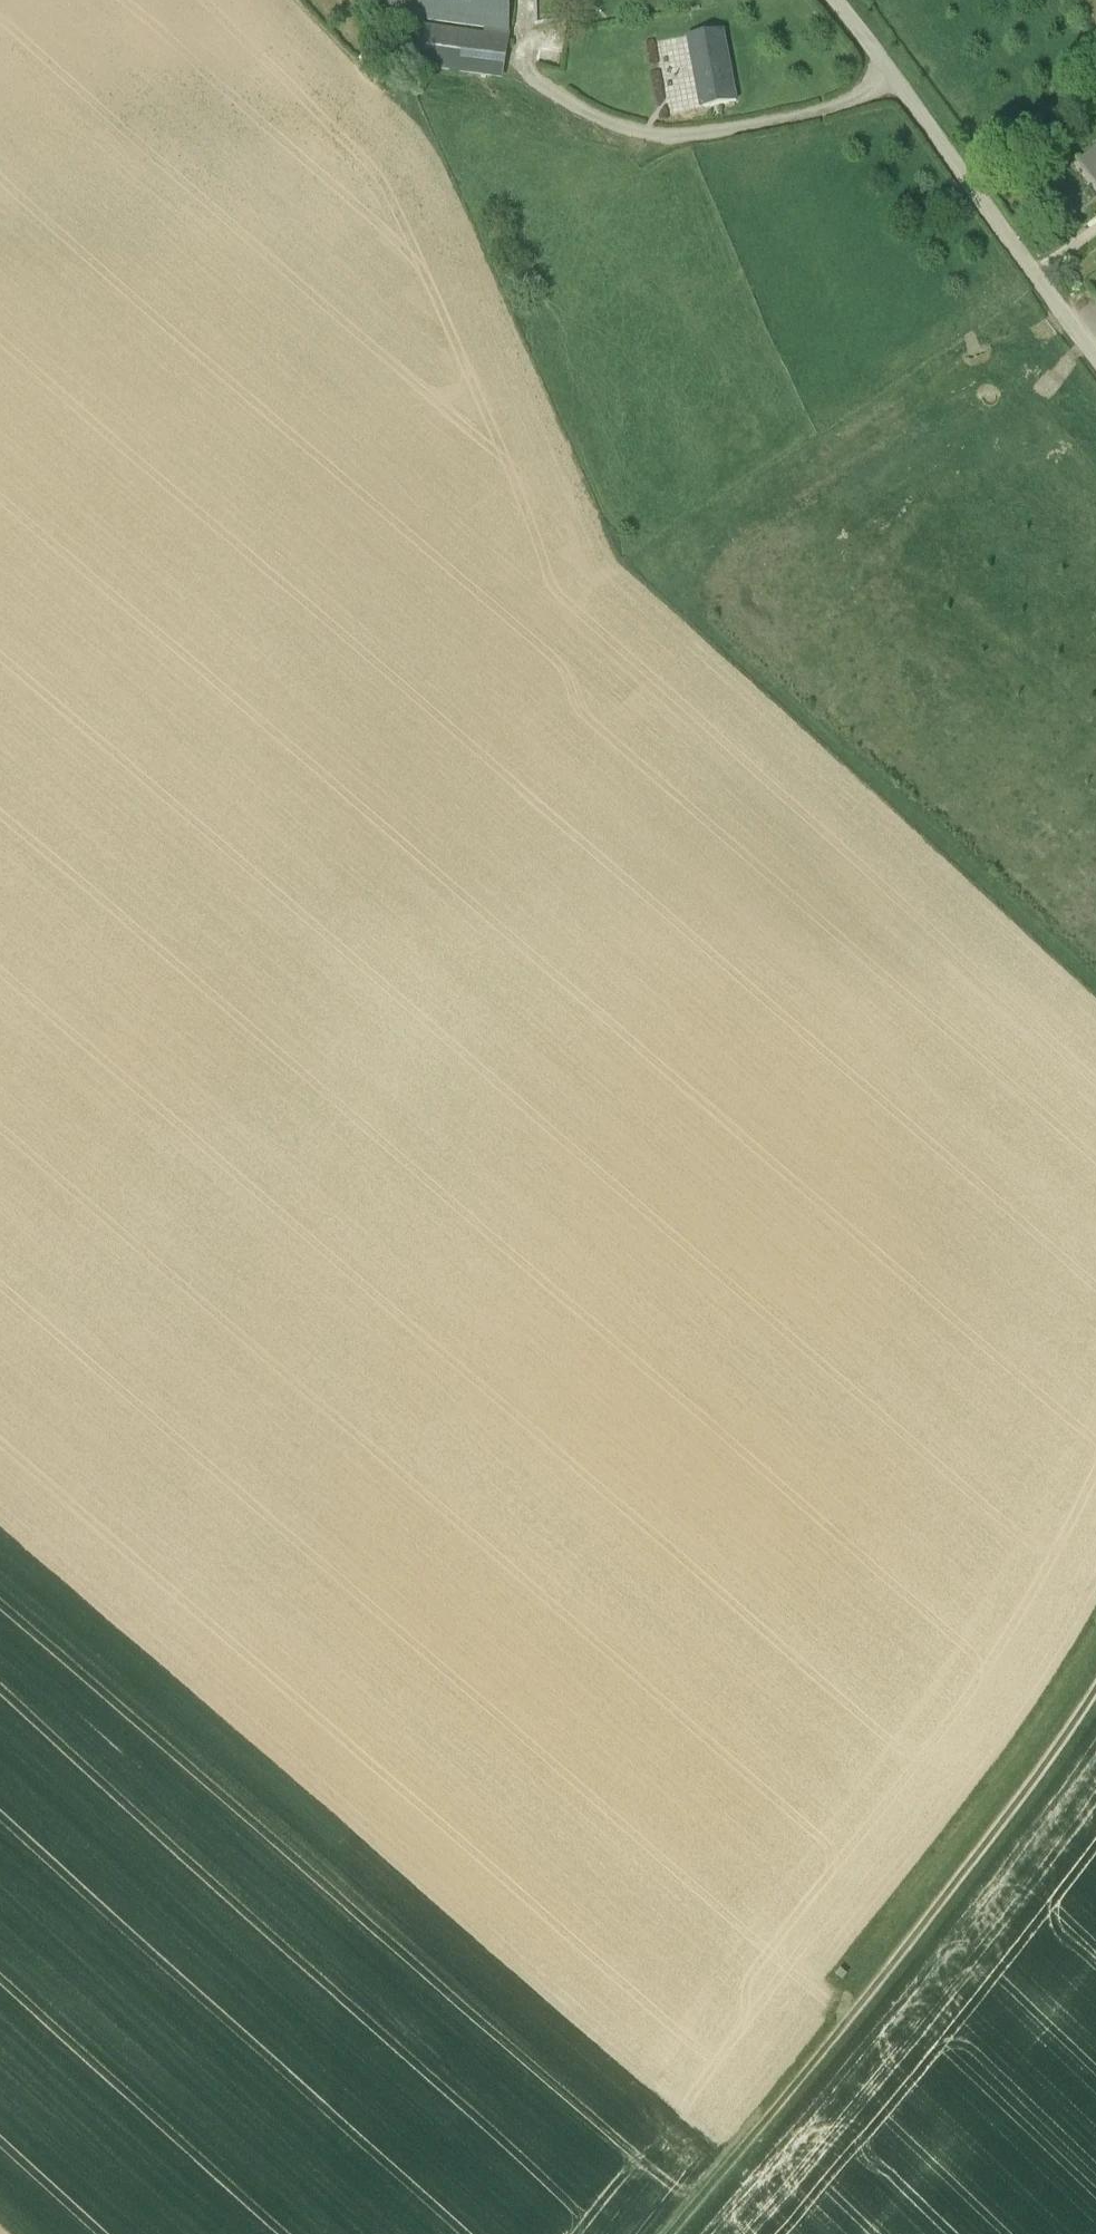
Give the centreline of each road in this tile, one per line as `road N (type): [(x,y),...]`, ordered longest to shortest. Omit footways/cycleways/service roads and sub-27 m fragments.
road 1 (track): [(671,2233),(914,1933),(1095,1688)]
road 2 (unclassified): [(1095,355),(836,0)]

